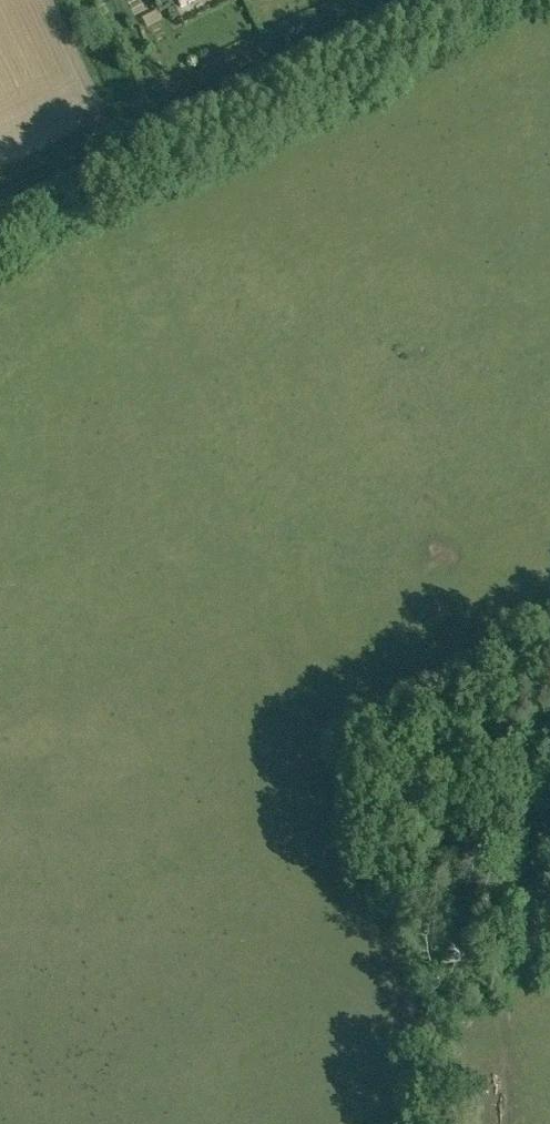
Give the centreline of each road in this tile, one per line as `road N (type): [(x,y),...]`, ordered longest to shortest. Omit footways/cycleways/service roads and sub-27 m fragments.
road 1 (unclassified): [(423,0),(0,217)]

